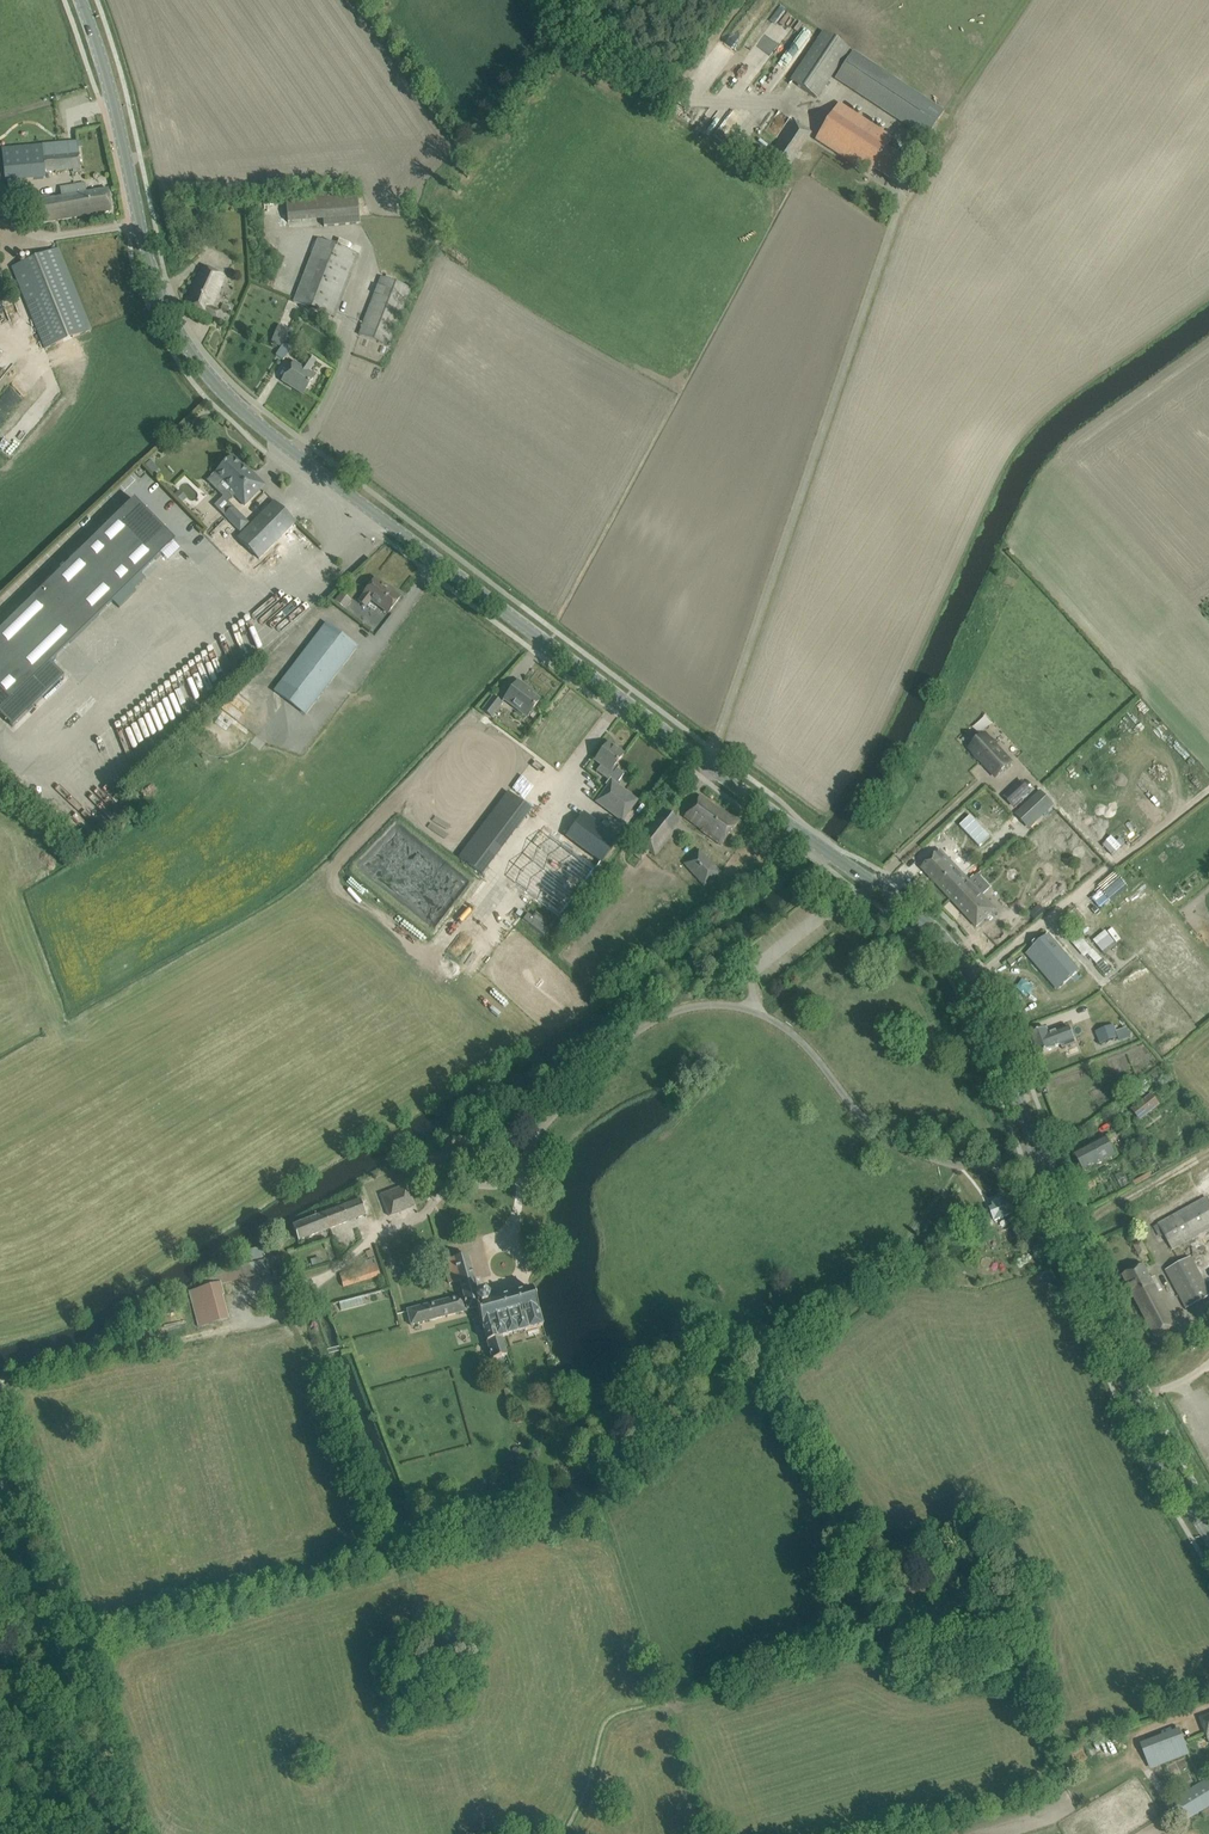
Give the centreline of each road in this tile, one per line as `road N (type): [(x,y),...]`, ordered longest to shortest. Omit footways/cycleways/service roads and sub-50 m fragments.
road 1 (tertiary): [(1040,1155),(972,984),(929,923),(312,466),(206,372),(151,268),(81,0)]
road 2 (track): [(133,1833),(75,1650),(105,1634),(615,1488),(767,1364)]
road 3 (tertiary): [(1208,1533),(1137,1404),(1040,1155)]
road 4 (track): [(0,1382),(268,1318),(293,1304)]
road 5 (track): [(767,1364),(914,1243),(951,1164)]
road 6 (track): [(293,1304),(382,1555)]
road 7 (track): [(0,1423),(75,1650)]
road 8 (track): [(556,0),(584,57),(661,100)]

